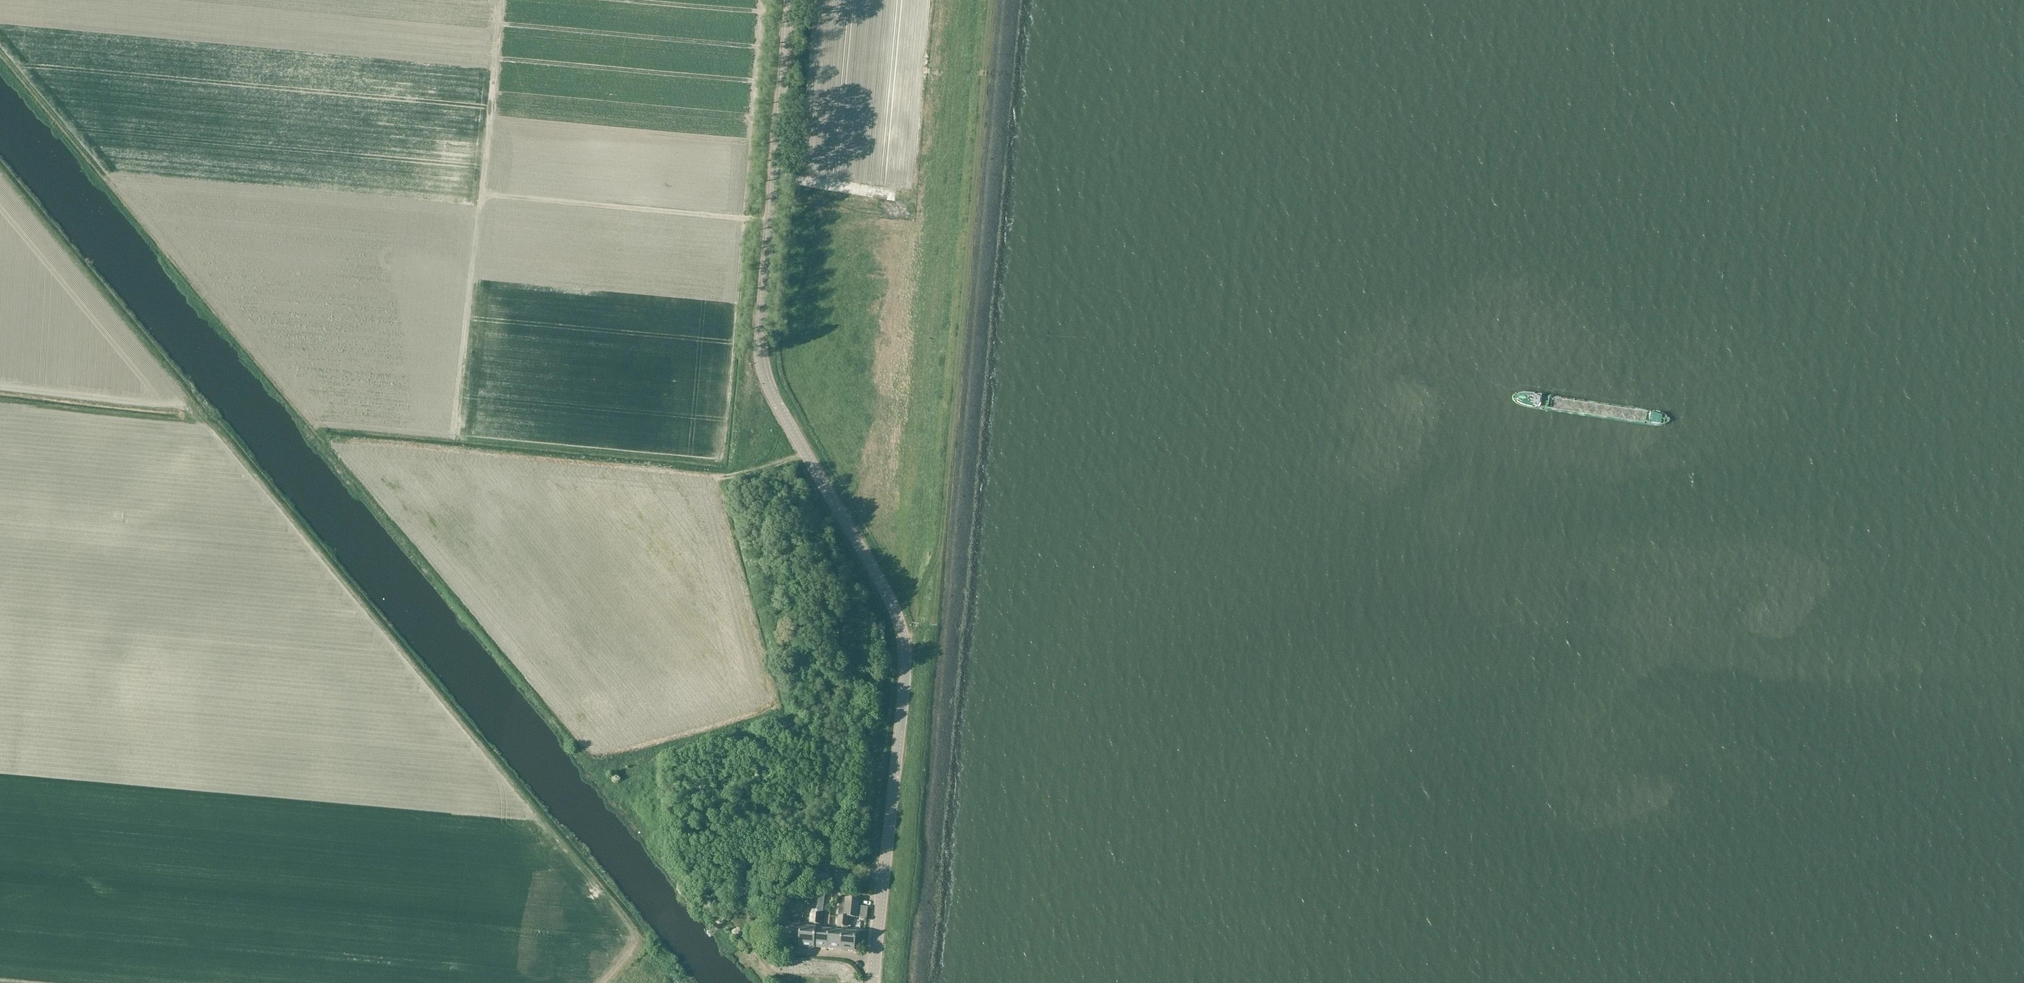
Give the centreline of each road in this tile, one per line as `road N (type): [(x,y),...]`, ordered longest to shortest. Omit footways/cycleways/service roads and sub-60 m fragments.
road 1 (tertiary): [(874,982),(903,646),(856,541),(761,371),(793,0)]

